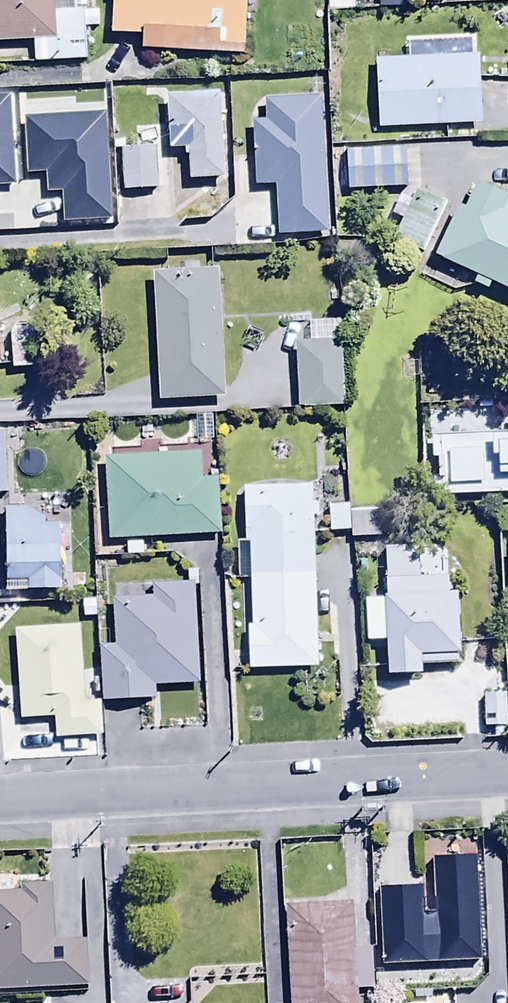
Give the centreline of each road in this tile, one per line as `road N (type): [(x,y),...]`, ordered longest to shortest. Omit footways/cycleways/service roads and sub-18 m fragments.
road 1 (unclassified): [(507,768),(0,795)]

